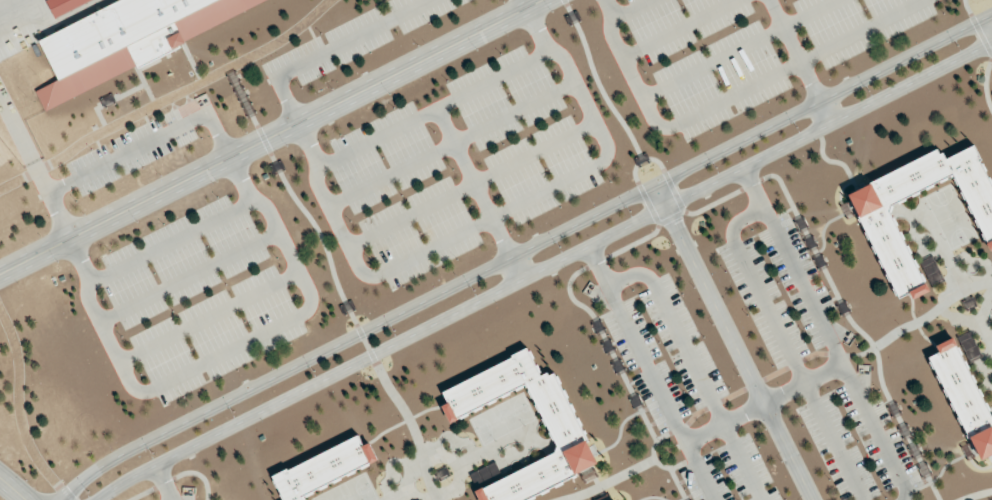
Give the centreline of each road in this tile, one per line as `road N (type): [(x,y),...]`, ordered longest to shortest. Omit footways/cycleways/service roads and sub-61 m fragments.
road 1 (tertiary): [(991,12),(301,358),(117,456),(72,486),(68,499)]
road 2 (tertiary): [(94,499),(991,41)]
road 3 (residential): [(536,0),(0,274)]
road 4 (residential): [(656,182),(815,499)]

